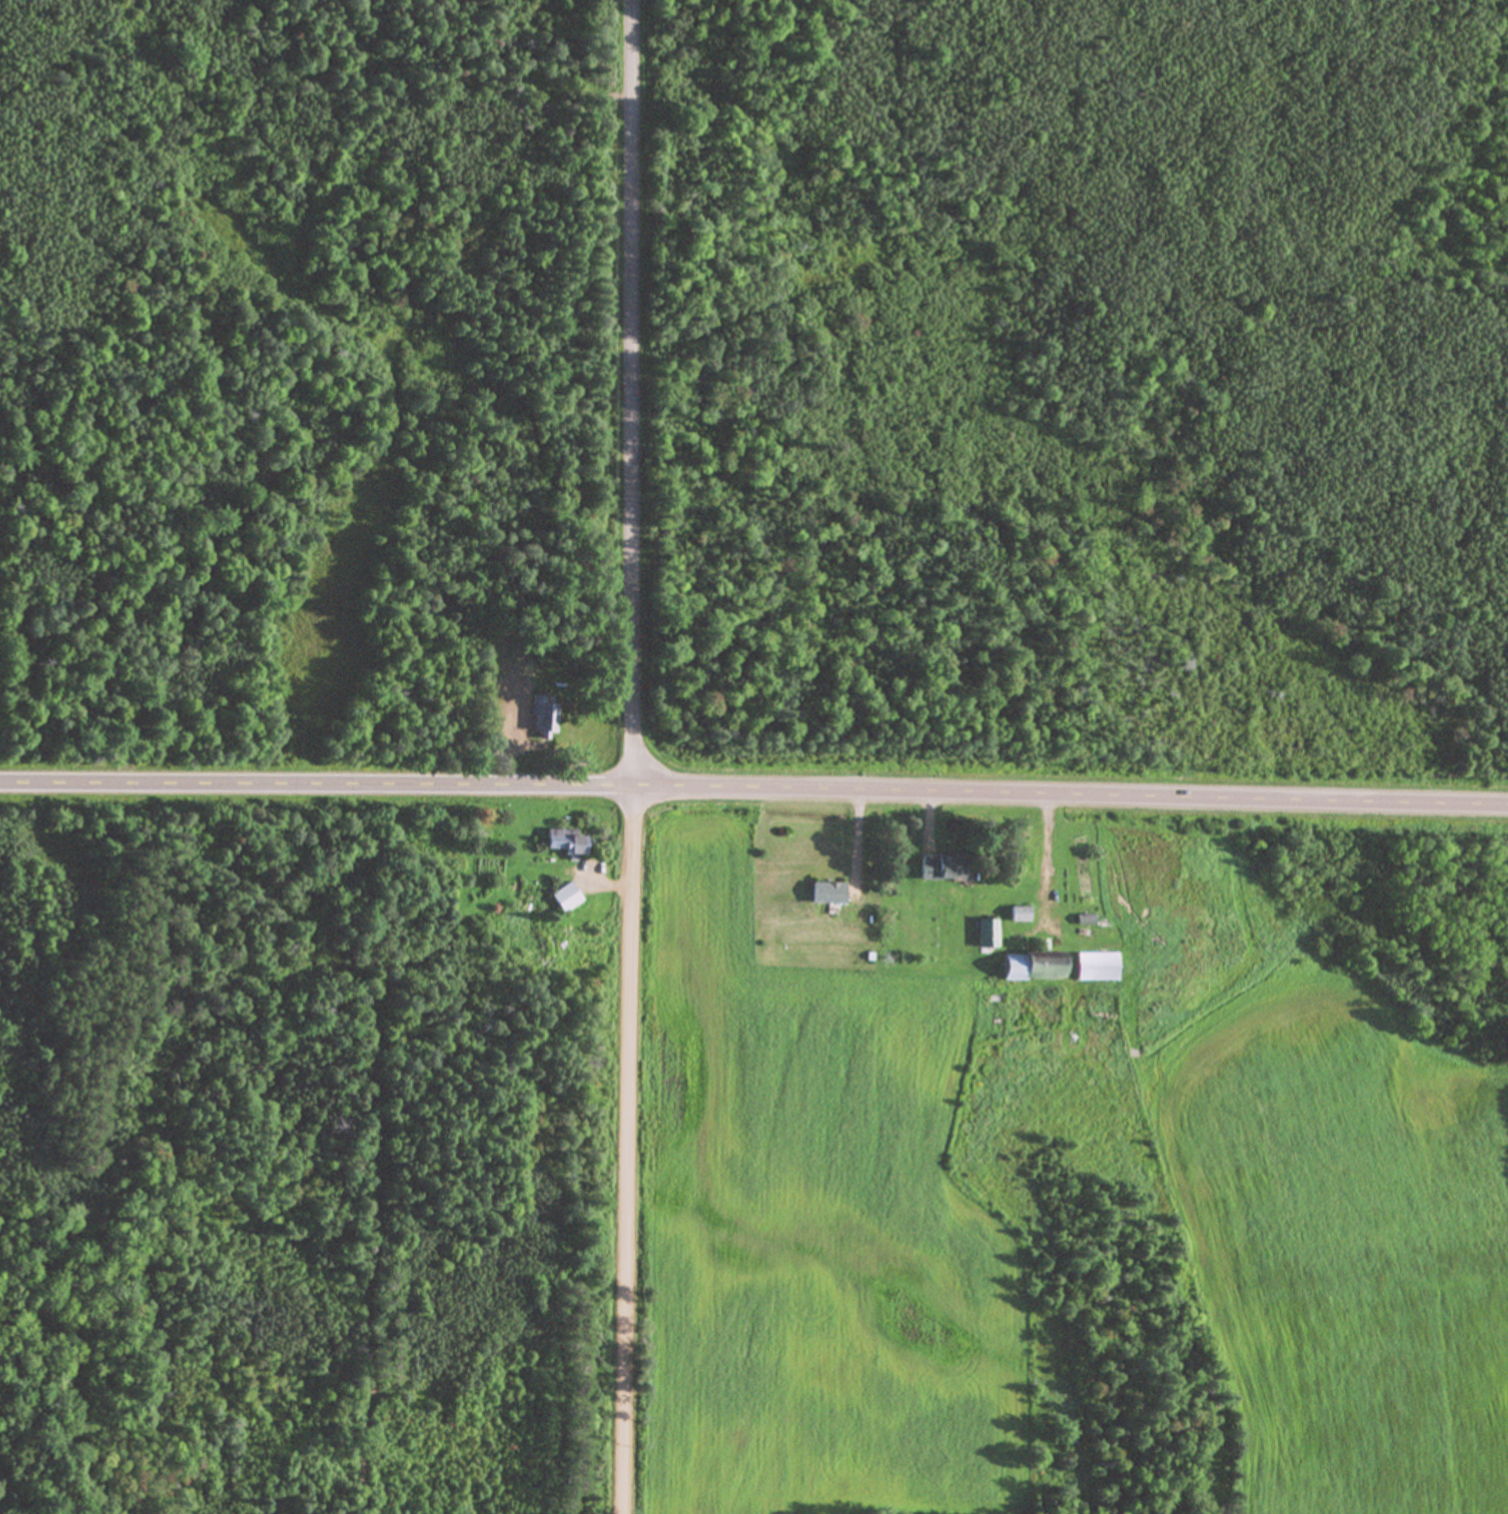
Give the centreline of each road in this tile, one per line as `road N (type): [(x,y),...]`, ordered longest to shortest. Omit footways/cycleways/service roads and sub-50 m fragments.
road 1 (residential): [(619,1513),(630,784),(629,0)]
road 2 (tertiary): [(630,784),(1507,805)]
road 3 (secondary): [(630,784),(0,789)]

